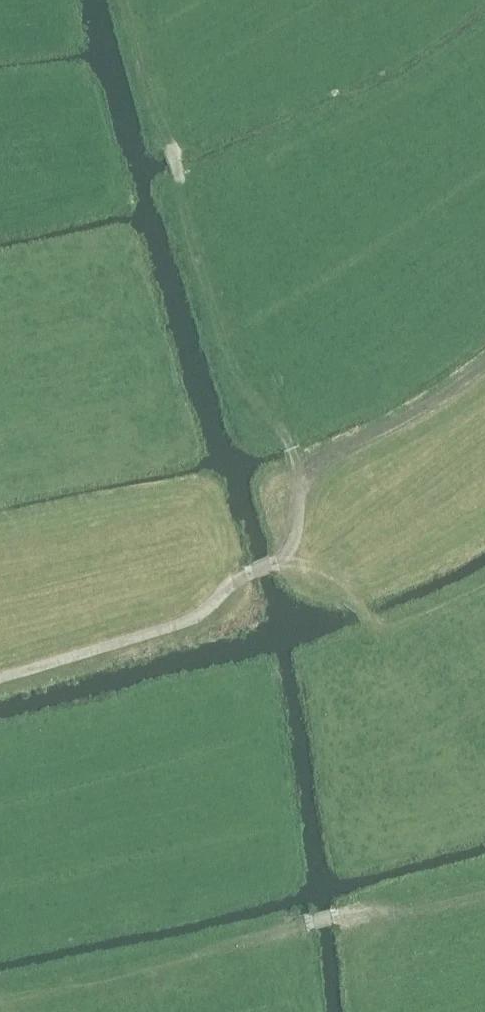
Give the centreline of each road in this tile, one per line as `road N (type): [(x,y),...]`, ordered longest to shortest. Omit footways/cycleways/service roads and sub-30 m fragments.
road 1 (track): [(132,0),(214,292),(295,457),(297,481)]
road 2 (track): [(0,680),(162,632),(198,617),(246,576),(279,566),(291,558),(297,481)]
road 3 (track): [(0,1004),(342,919)]
road 4 (track): [(297,481),(434,417),(484,378)]
road 5 (track): [(484,890),(342,919)]

